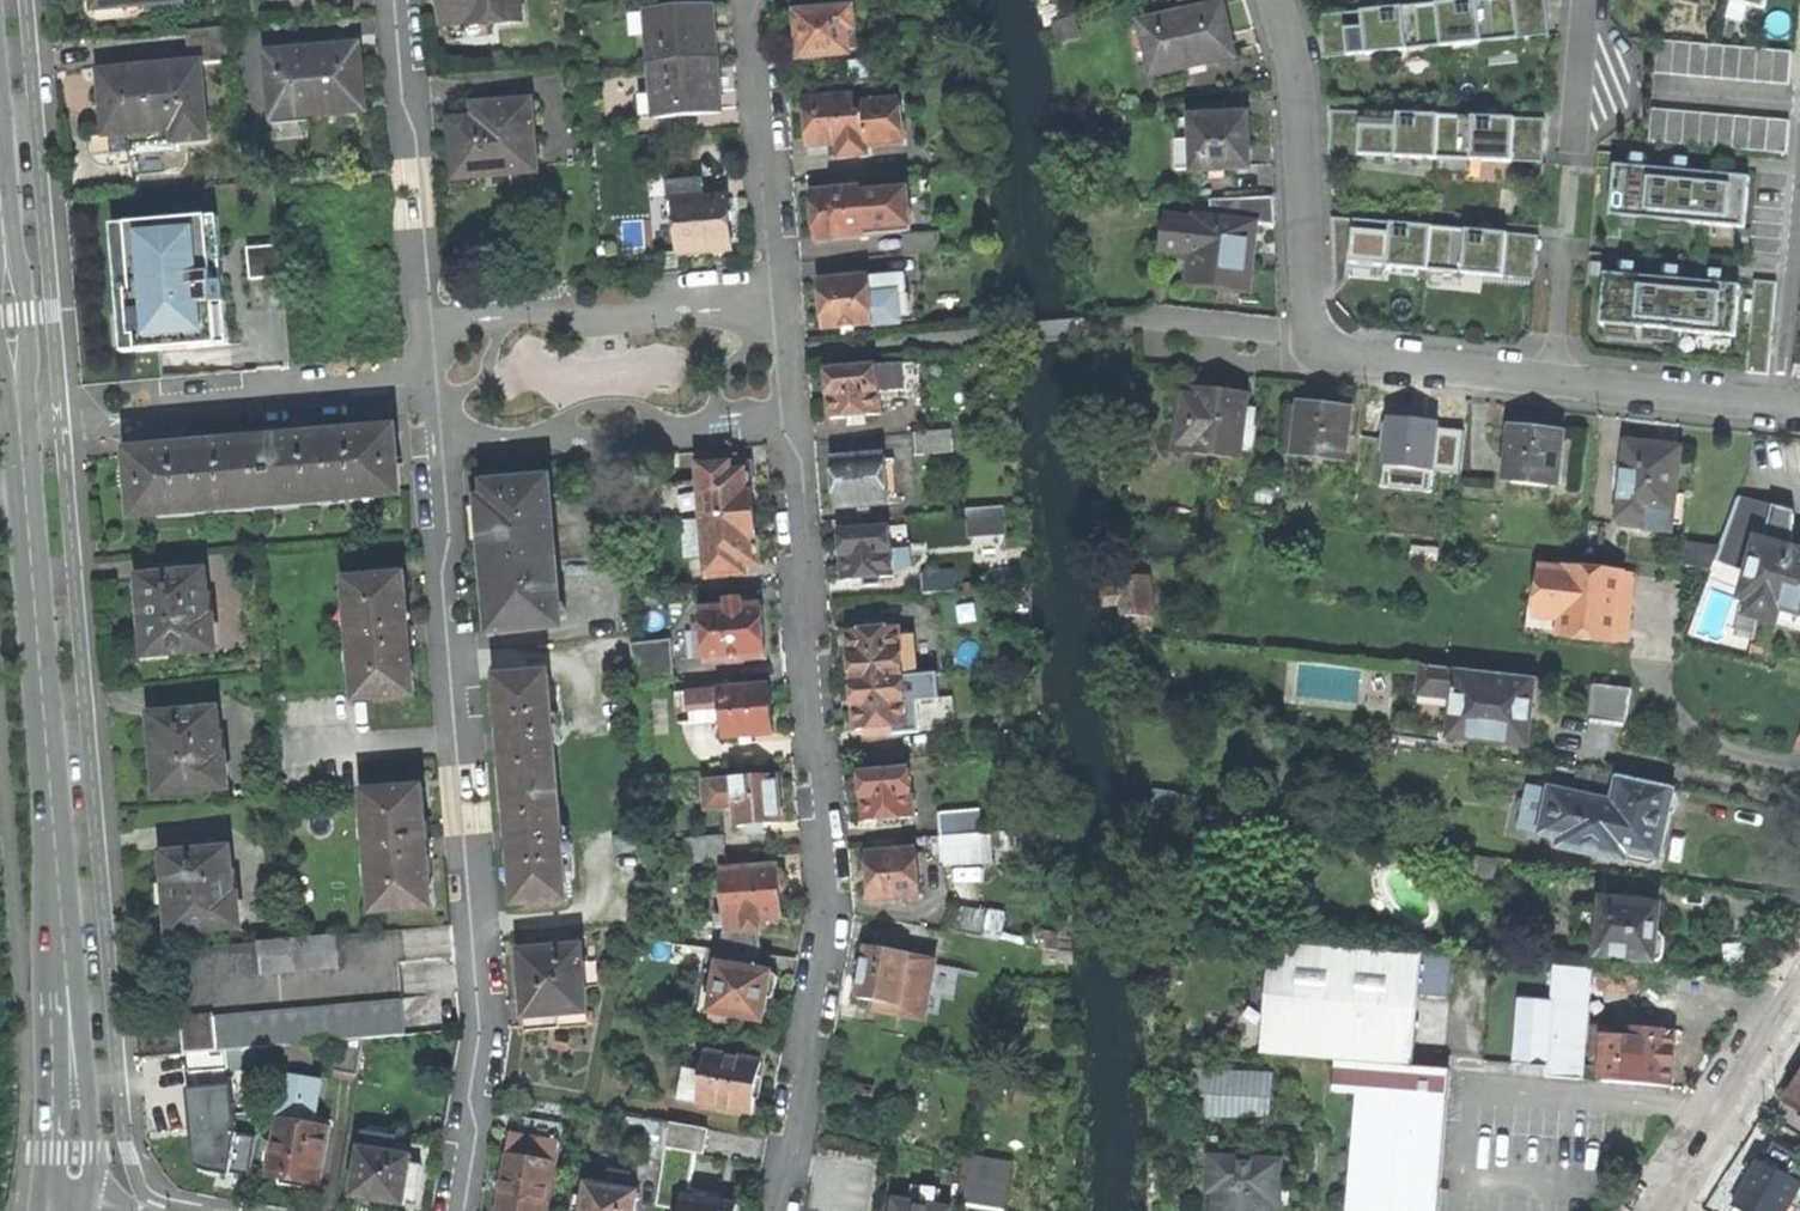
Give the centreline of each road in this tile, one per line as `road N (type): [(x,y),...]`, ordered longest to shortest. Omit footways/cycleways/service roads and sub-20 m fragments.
road 1 (residential): [(790,413),(832,915),(782,1210)]
road 2 (tertiary): [(72,1210),(75,1137),(20,419)]
road 3 (residential): [(441,446),(447,526),(435,574),(454,840),(477,873),(482,921),(468,1077),(477,1123),(459,1210)]
road 4 (residential): [(1799,407),(1335,356),(1320,342)]
road 5 (residential): [(20,419),(427,376)]
road 6 (residential): [(784,352),(1105,326),(1163,328)]
road 7 (residential): [(779,305),(606,317),(544,312),(424,325)]
road 8 (residential): [(441,446),(613,444),(730,417),(790,413)]
road 9 (residential): [(1320,342),(1312,327),(1296,74),(1275,0)]
road 10 (residential): [(386,0),(394,89),(424,144),(430,240),(424,325)]
road 11 (residential): [(779,305),(757,0)]
road 12 (tertiary): [(20,419),(0,177)]
road 13 (residential): [(1672,1210),(1799,1004)]
road 14 (residential): [(1320,342),(1163,328)]
road 15 (residential): [(1587,0),(1574,151)]

